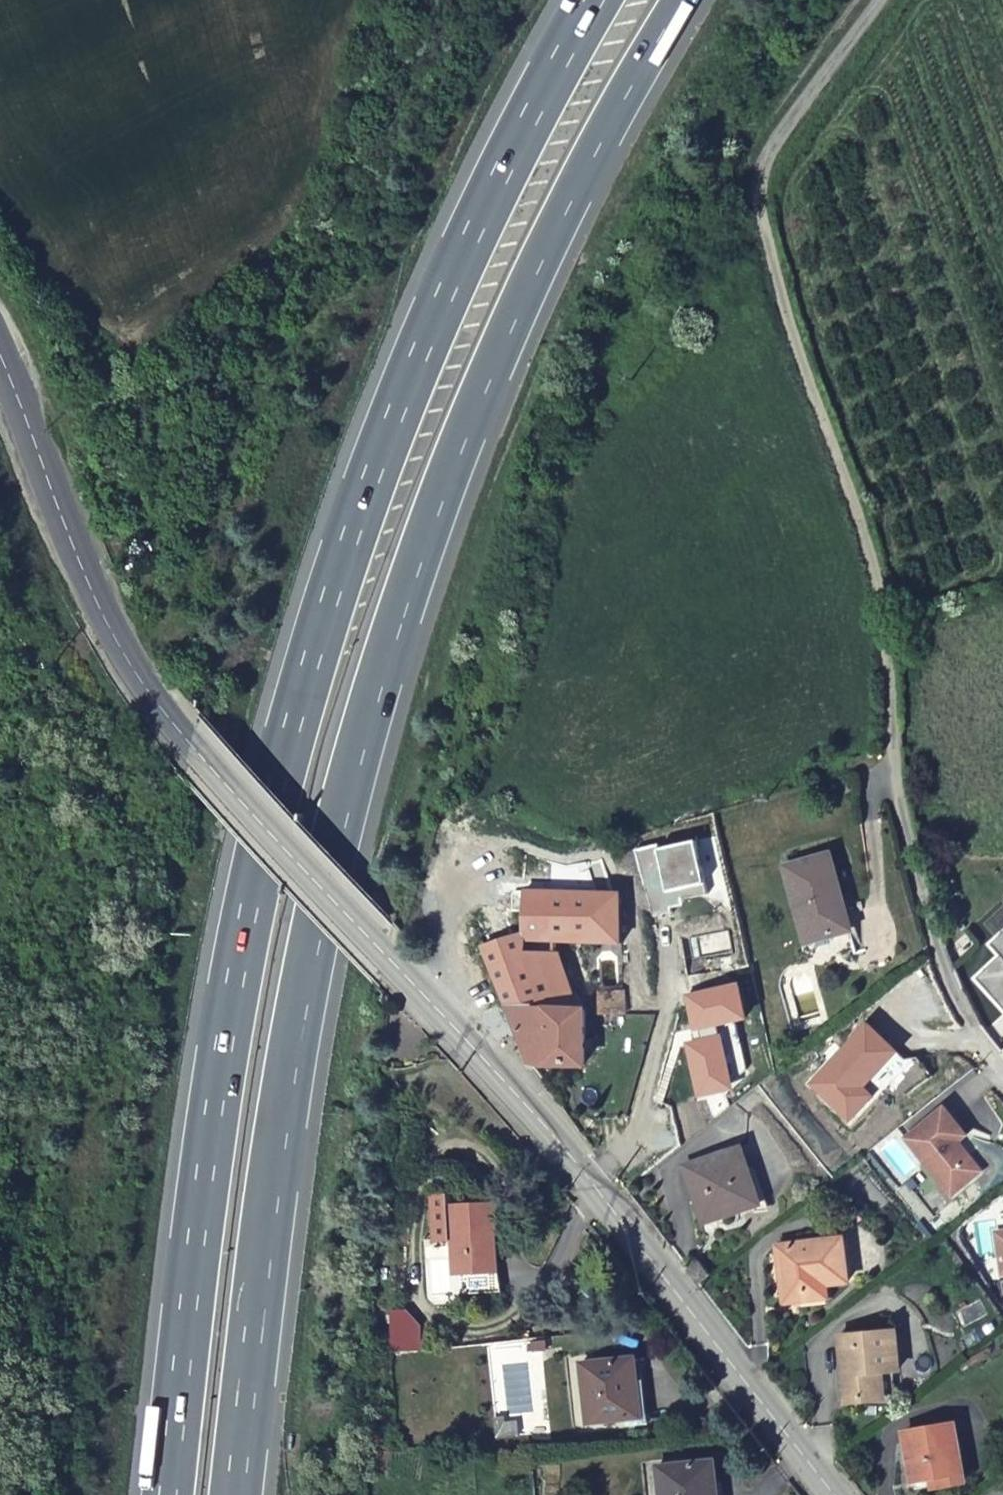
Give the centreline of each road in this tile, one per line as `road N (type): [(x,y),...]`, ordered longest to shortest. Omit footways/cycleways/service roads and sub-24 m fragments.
road 1 (motorway): [(234,1494),(268,1182),(311,928),(425,517),(565,194),(687,0)]
road 2 (motorway): [(595,0),(509,157),(412,376),(283,756),(232,1002),(168,1494)]
road 3 (secondary): [(834,1494),(571,1158),(148,690),(89,588),(0,358)]
road 4 (unclassified): [(1002,1069),(944,972),(896,787),(879,618),(850,494),(803,381),(751,204),(754,182),(889,0)]

